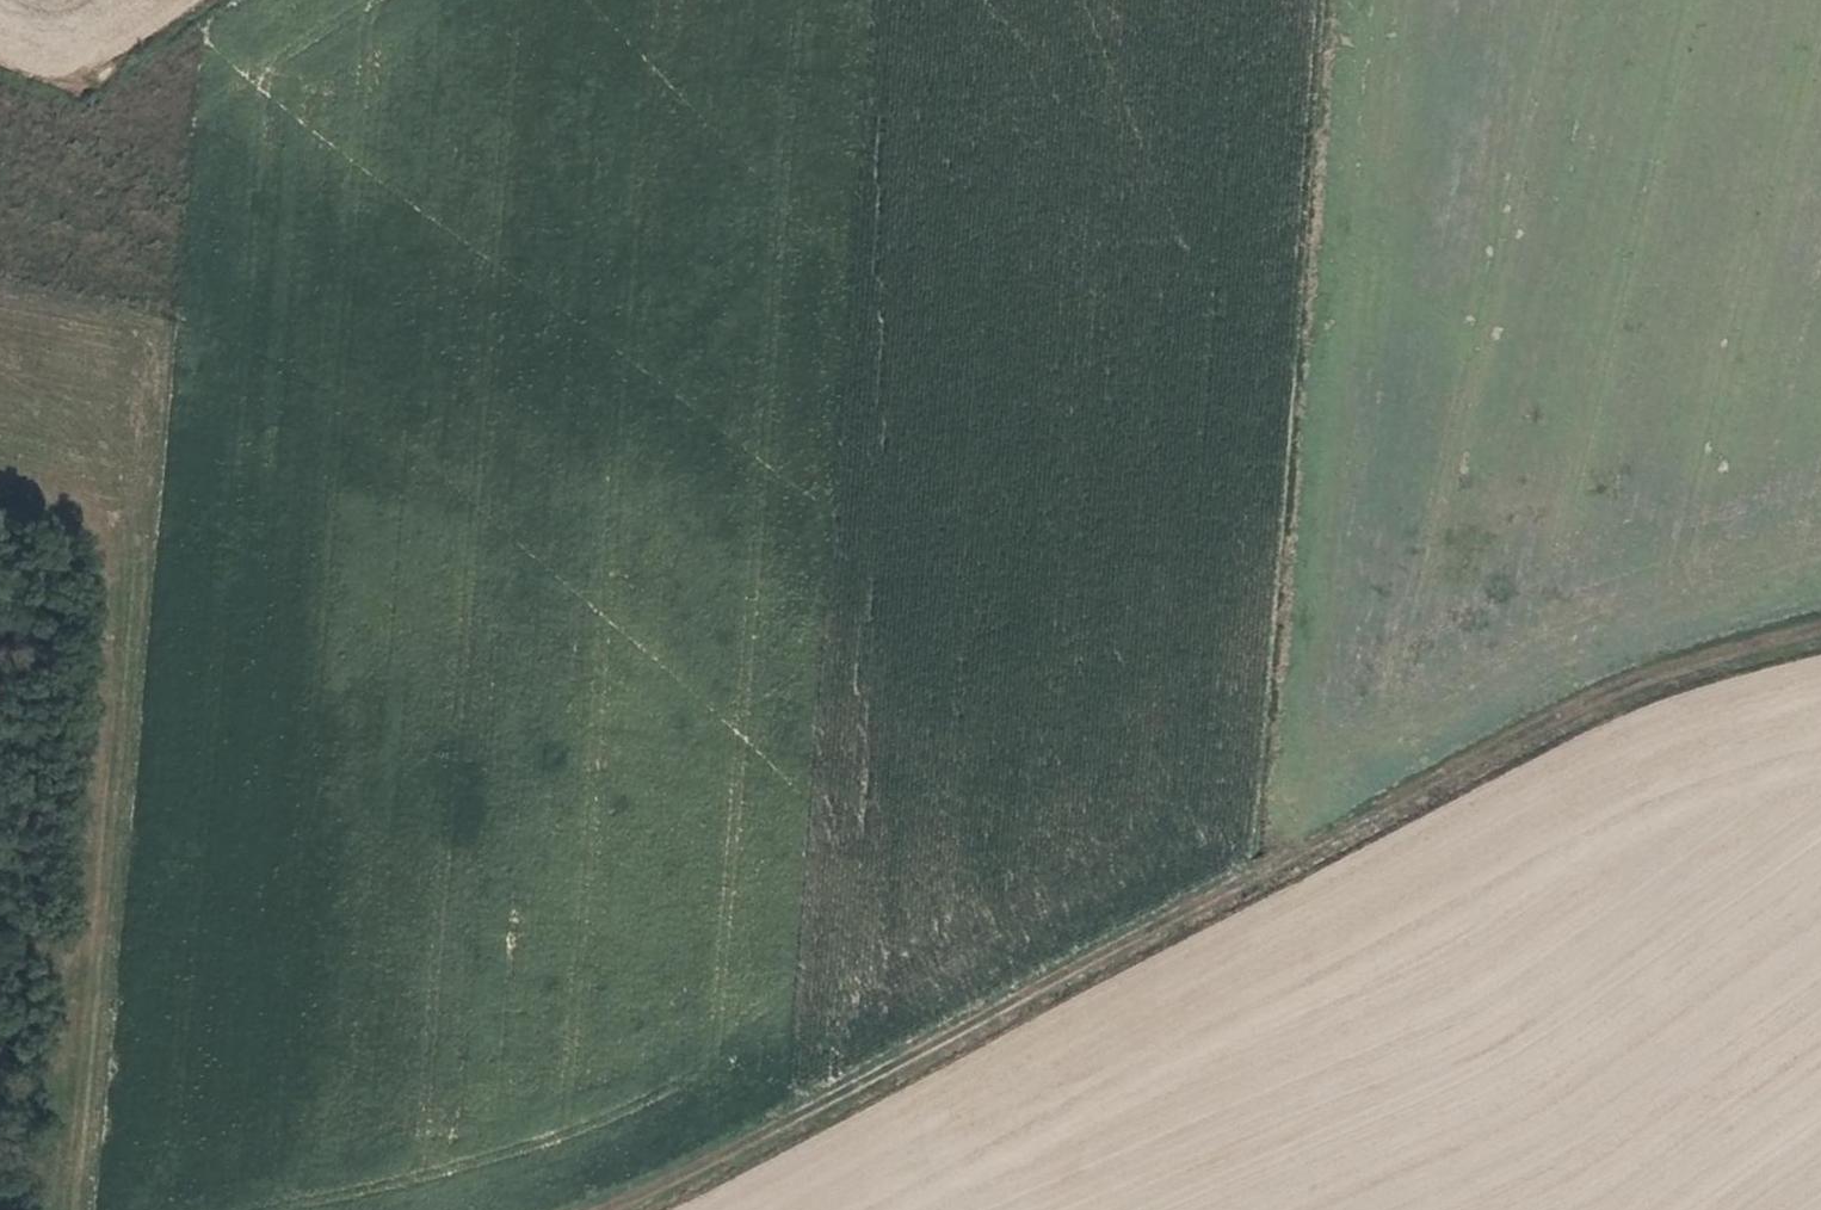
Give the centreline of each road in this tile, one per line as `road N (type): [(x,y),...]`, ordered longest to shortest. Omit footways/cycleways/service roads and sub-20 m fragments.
road 1 (track): [(1611,693),(997,1015),(604,1209)]
road 2 (track): [(1611,693),(1820,634)]

